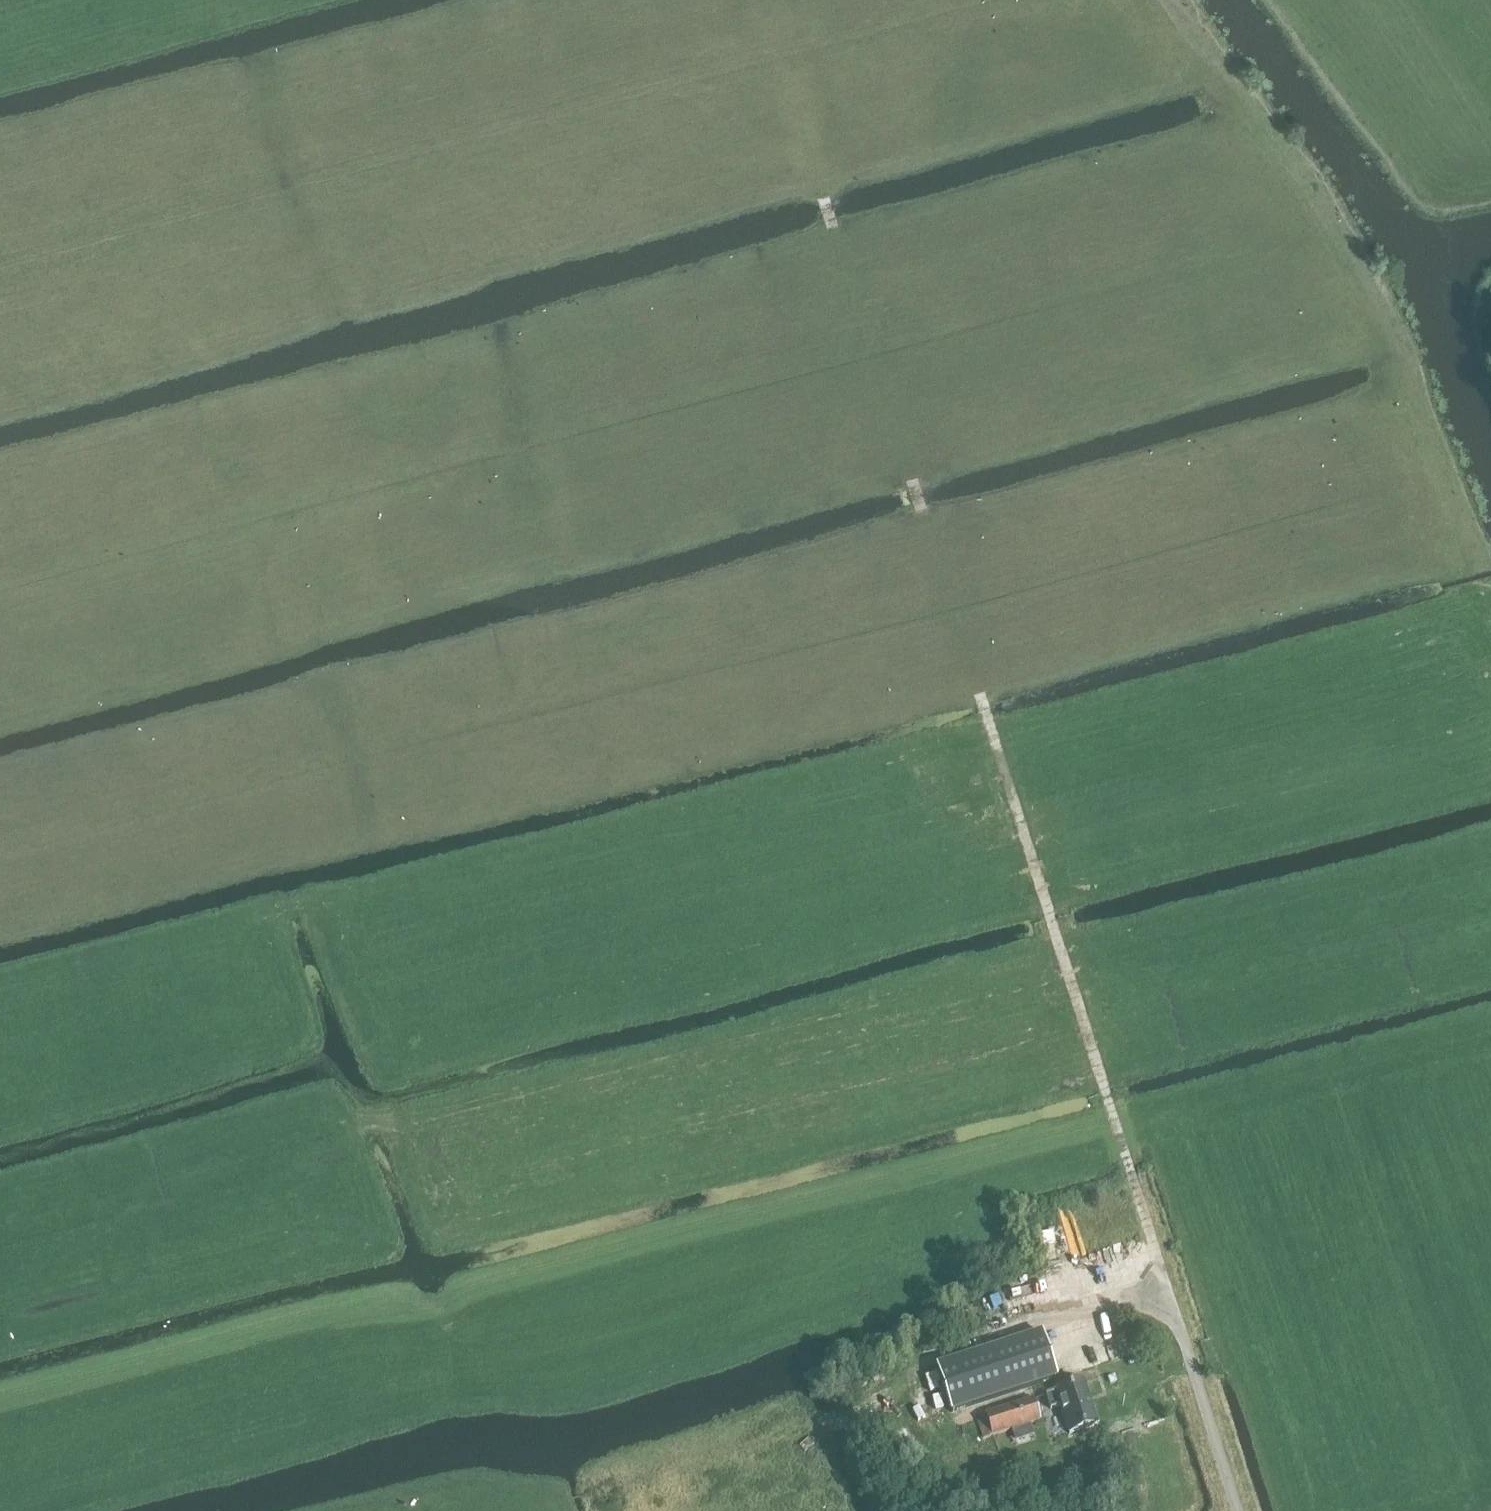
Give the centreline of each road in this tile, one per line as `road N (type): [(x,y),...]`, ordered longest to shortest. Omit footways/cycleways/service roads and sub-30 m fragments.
road 1 (track): [(1171,1294),(813,154)]
road 2 (unclassified): [(1240,1510),(1171,1294)]

